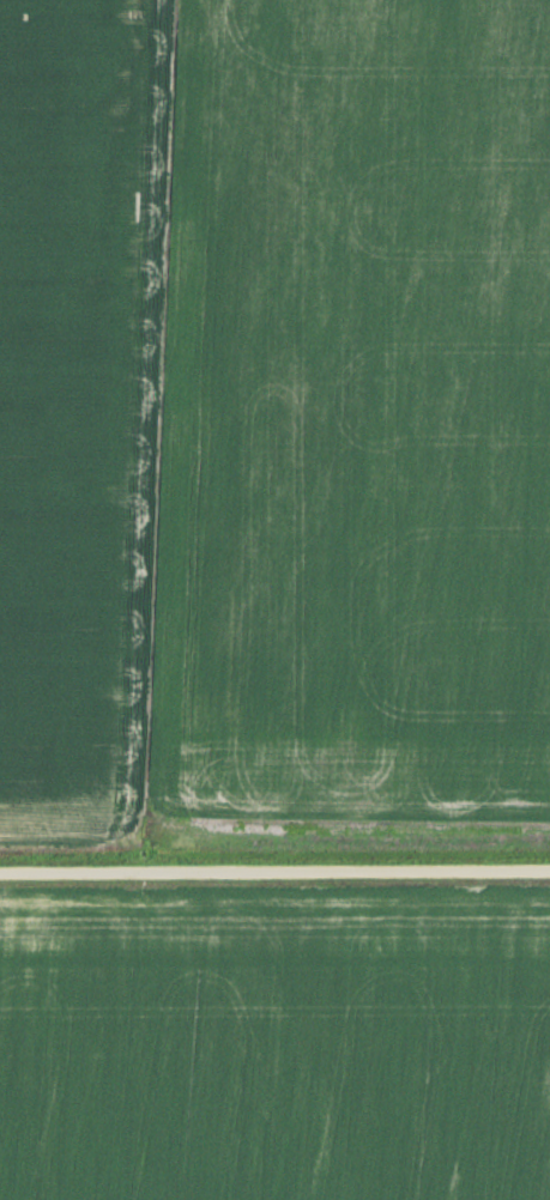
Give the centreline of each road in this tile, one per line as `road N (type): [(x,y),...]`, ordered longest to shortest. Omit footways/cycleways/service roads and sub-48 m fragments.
road 1 (residential): [(549,864),(0,866)]

